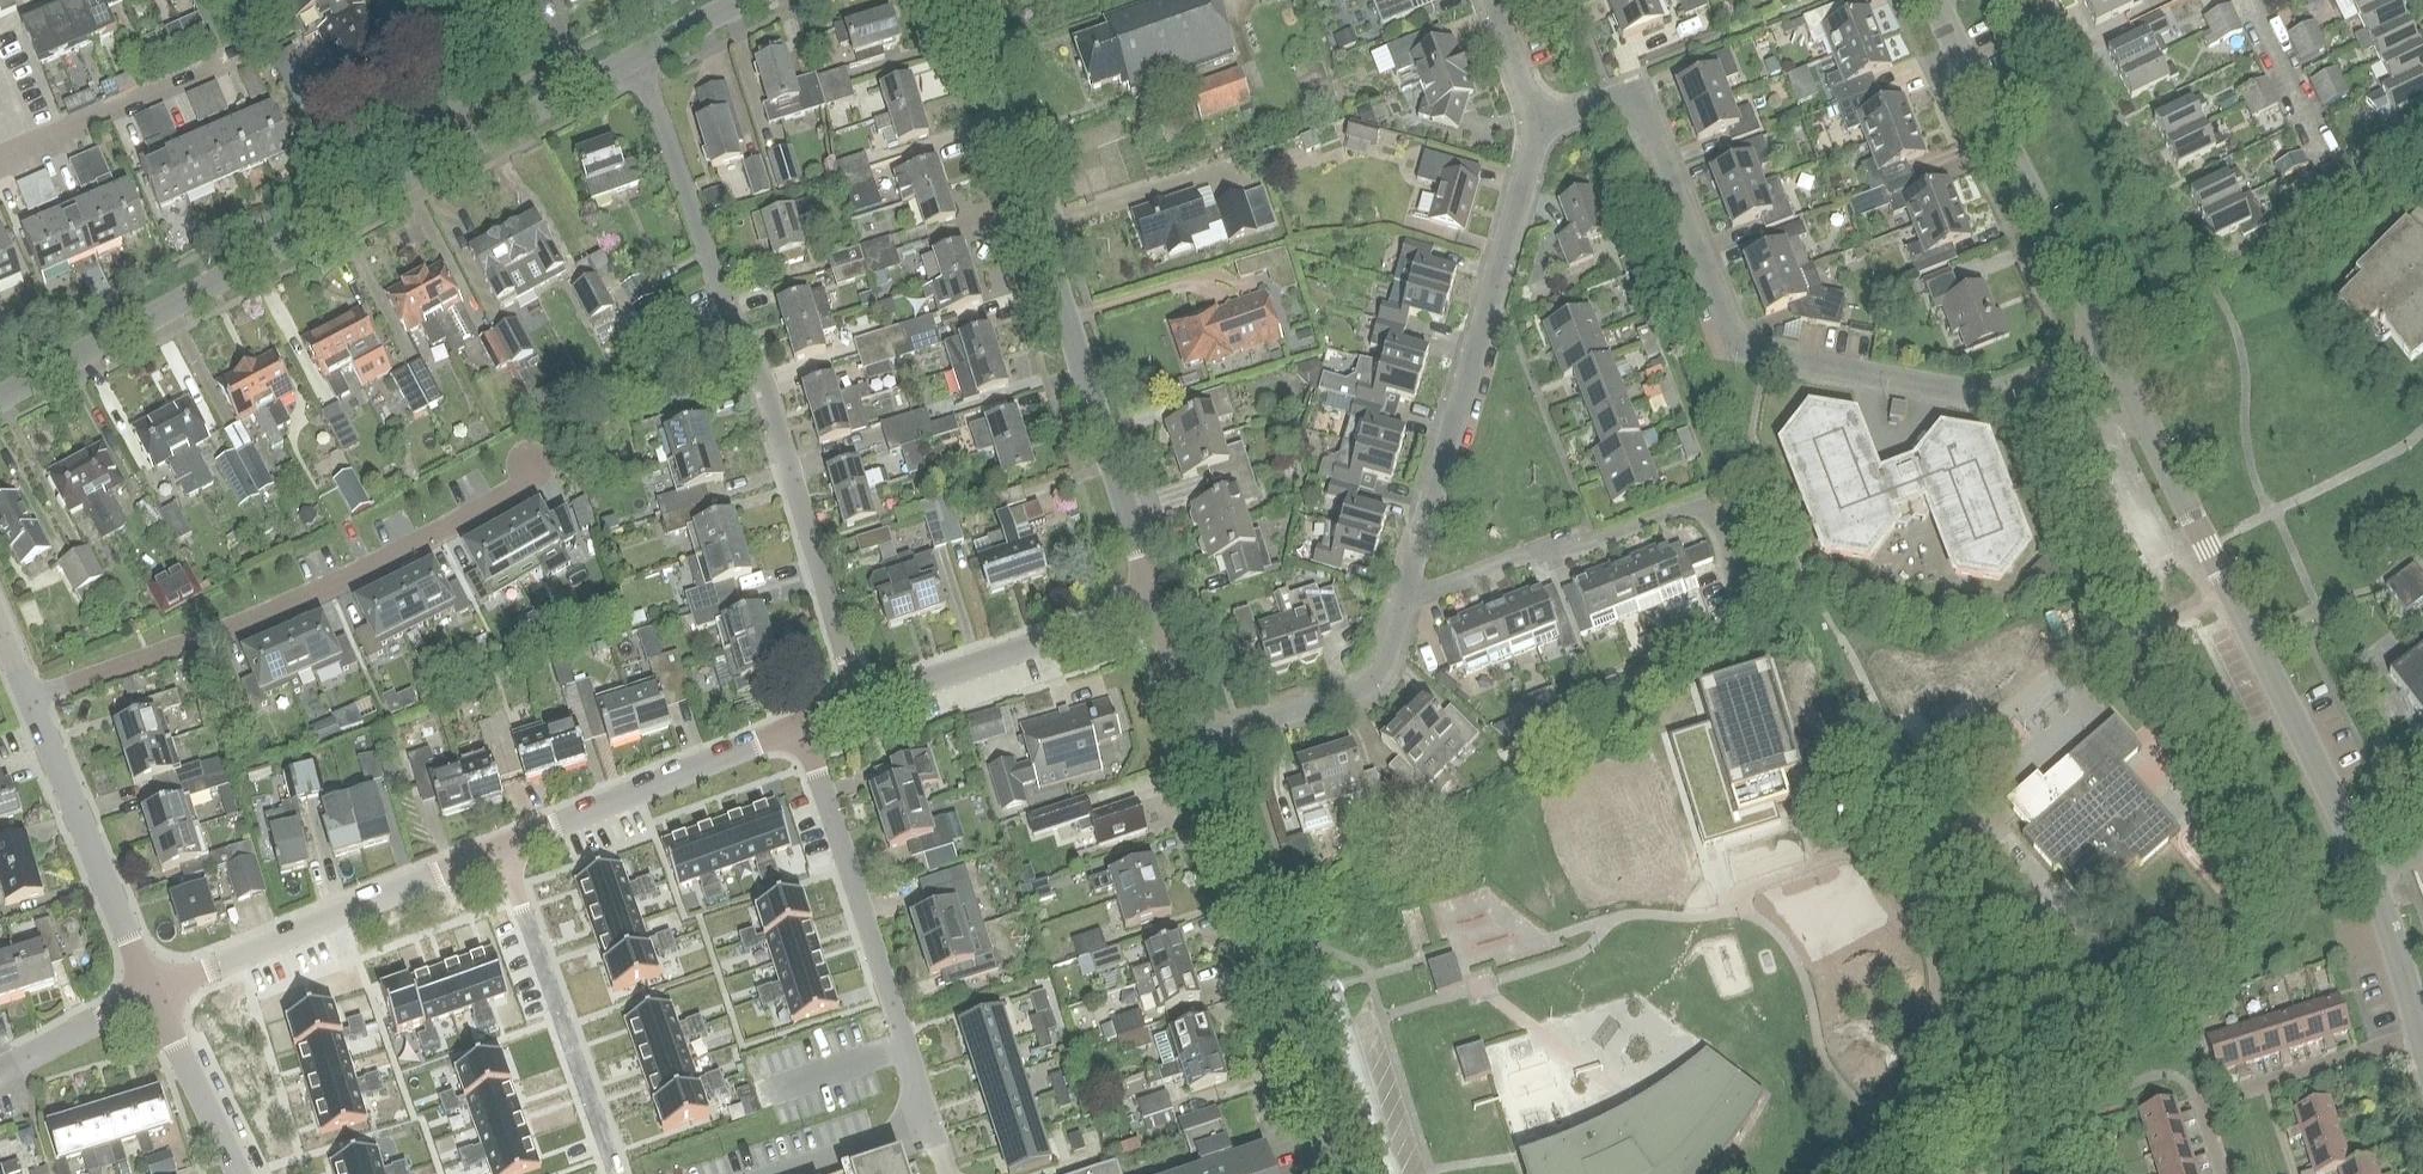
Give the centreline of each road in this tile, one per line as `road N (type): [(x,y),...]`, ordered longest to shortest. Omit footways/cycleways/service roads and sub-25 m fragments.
road 1 (residential): [(2106,348),(2027,384),(1977,393),(1745,350),(1642,109),(1613,105),(1530,117)]
road 2 (tertiary): [(0,401),(637,55)]
road 3 (residential): [(861,701),(753,364),(637,55)]
road 4 (residential): [(1157,604),(964,0)]
road 5 (tertiary): [(2370,873),(2106,348)]
road 6 (residential): [(27,700),(251,618),(405,549),(518,488),(532,465)]
road 7 (residential): [(1405,600),(1525,181),(1530,117)]
road 8 (residential): [(1335,1173),(1200,745)]
road 9 (residential): [(1405,600),(1546,550),(1570,551),(1704,499),(1739,602)]
road 10 (tertiary): [(2106,348),(1931,0)]
road 11 (residential): [(155,993),(502,847)]
road 12 (residential): [(805,724),(906,1049)]
road 13 (residential): [(611,1160),(502,847)]
road 14 (residential): [(502,847),(805,724)]
road 15 (residential): [(155,993),(27,700)]
road 16 (residential): [(861,701),(1157,604)]
road 17 (unclassified): [(2224,1173),(2208,1121),(2222,1098),(2419,1037)]
road 18 (residential): [(1200,745),(1372,687),(1405,600)]
road 19 (residential): [(0,161),(228,66),(254,64)]
road 20 (residential): [(775,1173),(930,1123),(906,1049)]
road 21 (residential): [(238,1173),(155,993)]
road 22 (residential): [(0,1073),(155,993)]
road 23 (residential): [(2324,156),(2248,0)]
road 24 (tertiary): [(2419,1037),(2370,873)]
road 25 (residential): [(1200,745),(1157,604)]
road 26 (residential): [(1530,117),(1493,0)]

